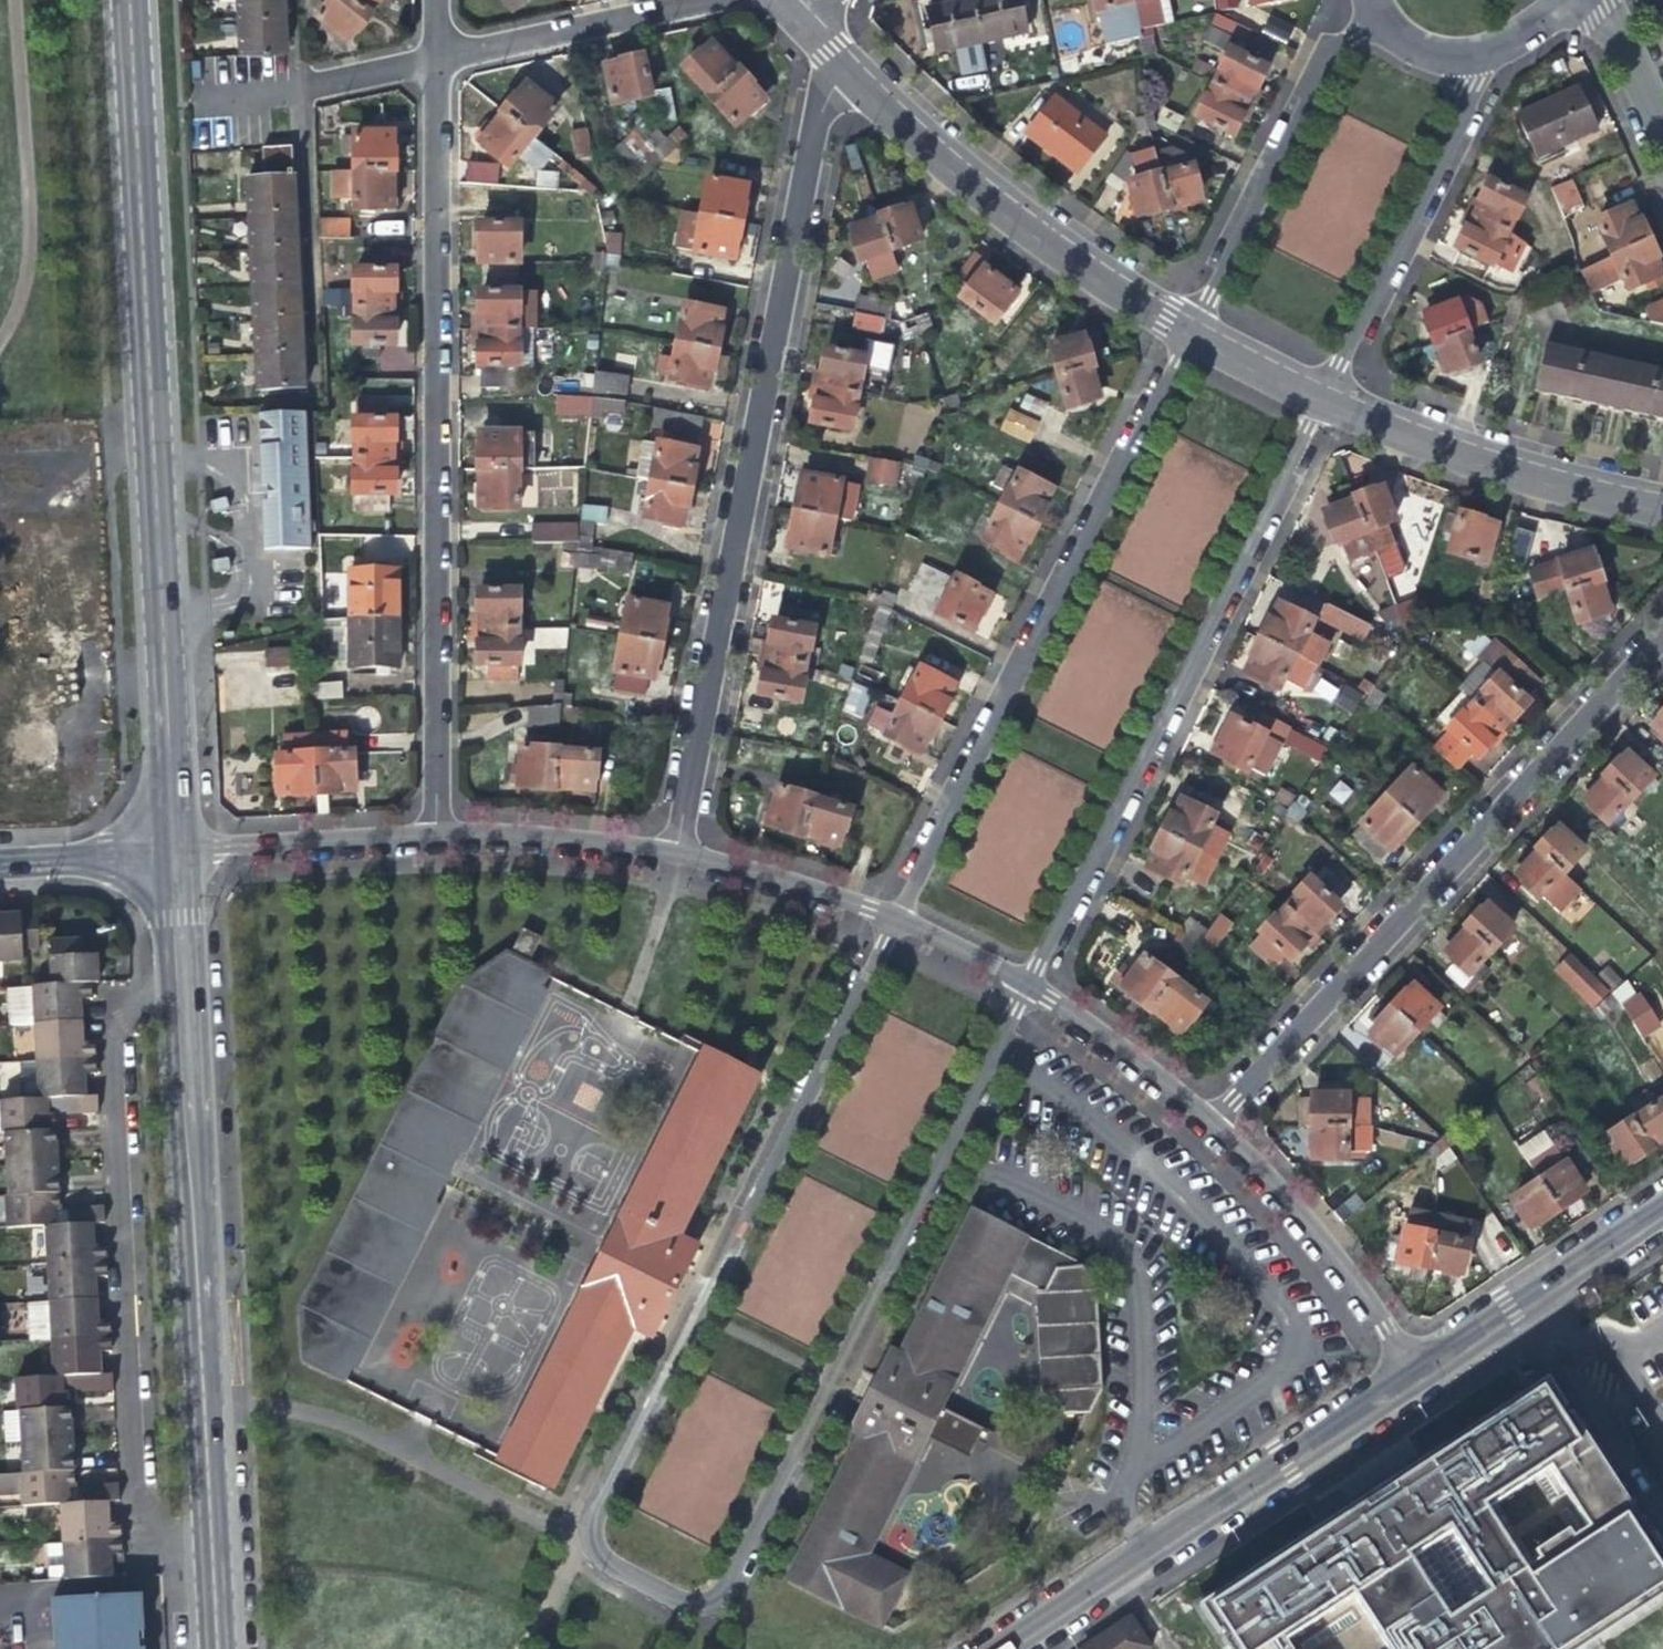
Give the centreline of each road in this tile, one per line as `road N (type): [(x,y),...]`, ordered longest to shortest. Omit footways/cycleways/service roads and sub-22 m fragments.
road 1 (residential): [(889,925),(594,1510),(594,1541),(610,1573),(674,1607),(708,1608),(730,1589),(1028,993)]
road 2 (secondary): [(176,854),(133,0)]
road 3 (residential): [(675,858),(817,109),(844,67)]
road 4 (secondary): [(217,1648),(176,854)]
road 5 (residential): [(436,841),(427,59)]
road 6 (residential): [(1190,325),(889,925)]
road 7 (residential): [(1662,633),(1211,1127)]
road 8 (residential): [(1028,993),(1328,399)]
road 9 (tertiary): [(1413,1374),(997,1648)]
road 10 (residential): [(844,67),(1064,252),(1190,325)]
road 11 (residential): [(1328,399),(1494,55)]
road 12 (residential): [(1351,0),(1190,325)]
road 13 (residential): [(1328,399),(1465,452),(1662,503)]
road 14 (residential): [(1413,1374),(1306,1233),(1211,1127)]
road 15 (tertiary): [(1662,1208),(1413,1374)]
road 16 (residential): [(701,0),(427,59)]
road 17 (residential): [(436,841),(176,854)]
road 18 (residential): [(675,858),(552,841),(436,841)]
road 19 (residential): [(1211,1127),(1028,993)]
road 20 (residential): [(889,925),(675,858)]
road 21 (tertiary): [(0,859),(176,854)]
road 22 (residential): [(1190,325),(1328,399)]
road 23 (residential): [(1028,993),(889,925)]
road 24 (residential): [(1367,0),(1382,28),(1409,47),(1443,59),(1494,55)]
road 25 (residential): [(1605,0),(1662,127)]
road 26 (residential): [(427,59),(298,85)]

